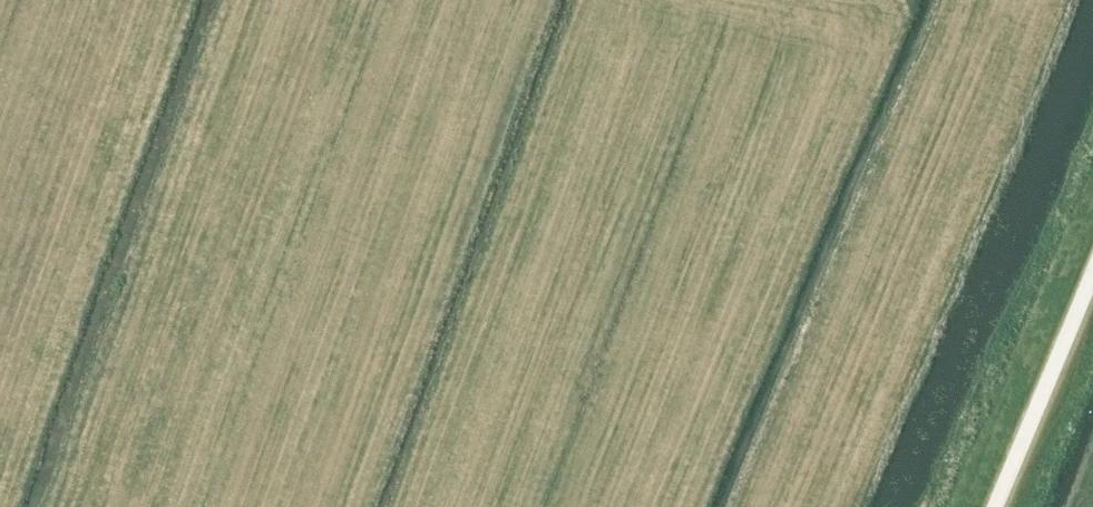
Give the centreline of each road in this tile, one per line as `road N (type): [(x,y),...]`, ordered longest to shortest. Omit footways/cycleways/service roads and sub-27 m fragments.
road 1 (unclassified): [(991,506),(1092,264)]

